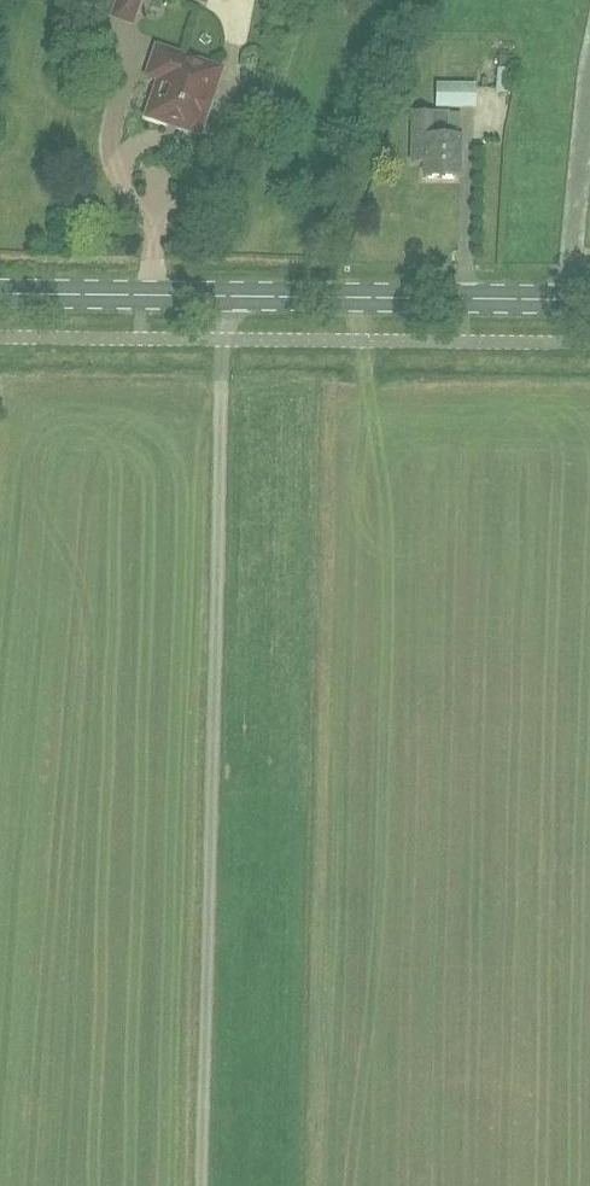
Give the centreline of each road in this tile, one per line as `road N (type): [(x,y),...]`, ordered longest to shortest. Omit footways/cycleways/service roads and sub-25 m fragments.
road 1 (secondary): [(589,299),(0,293)]

